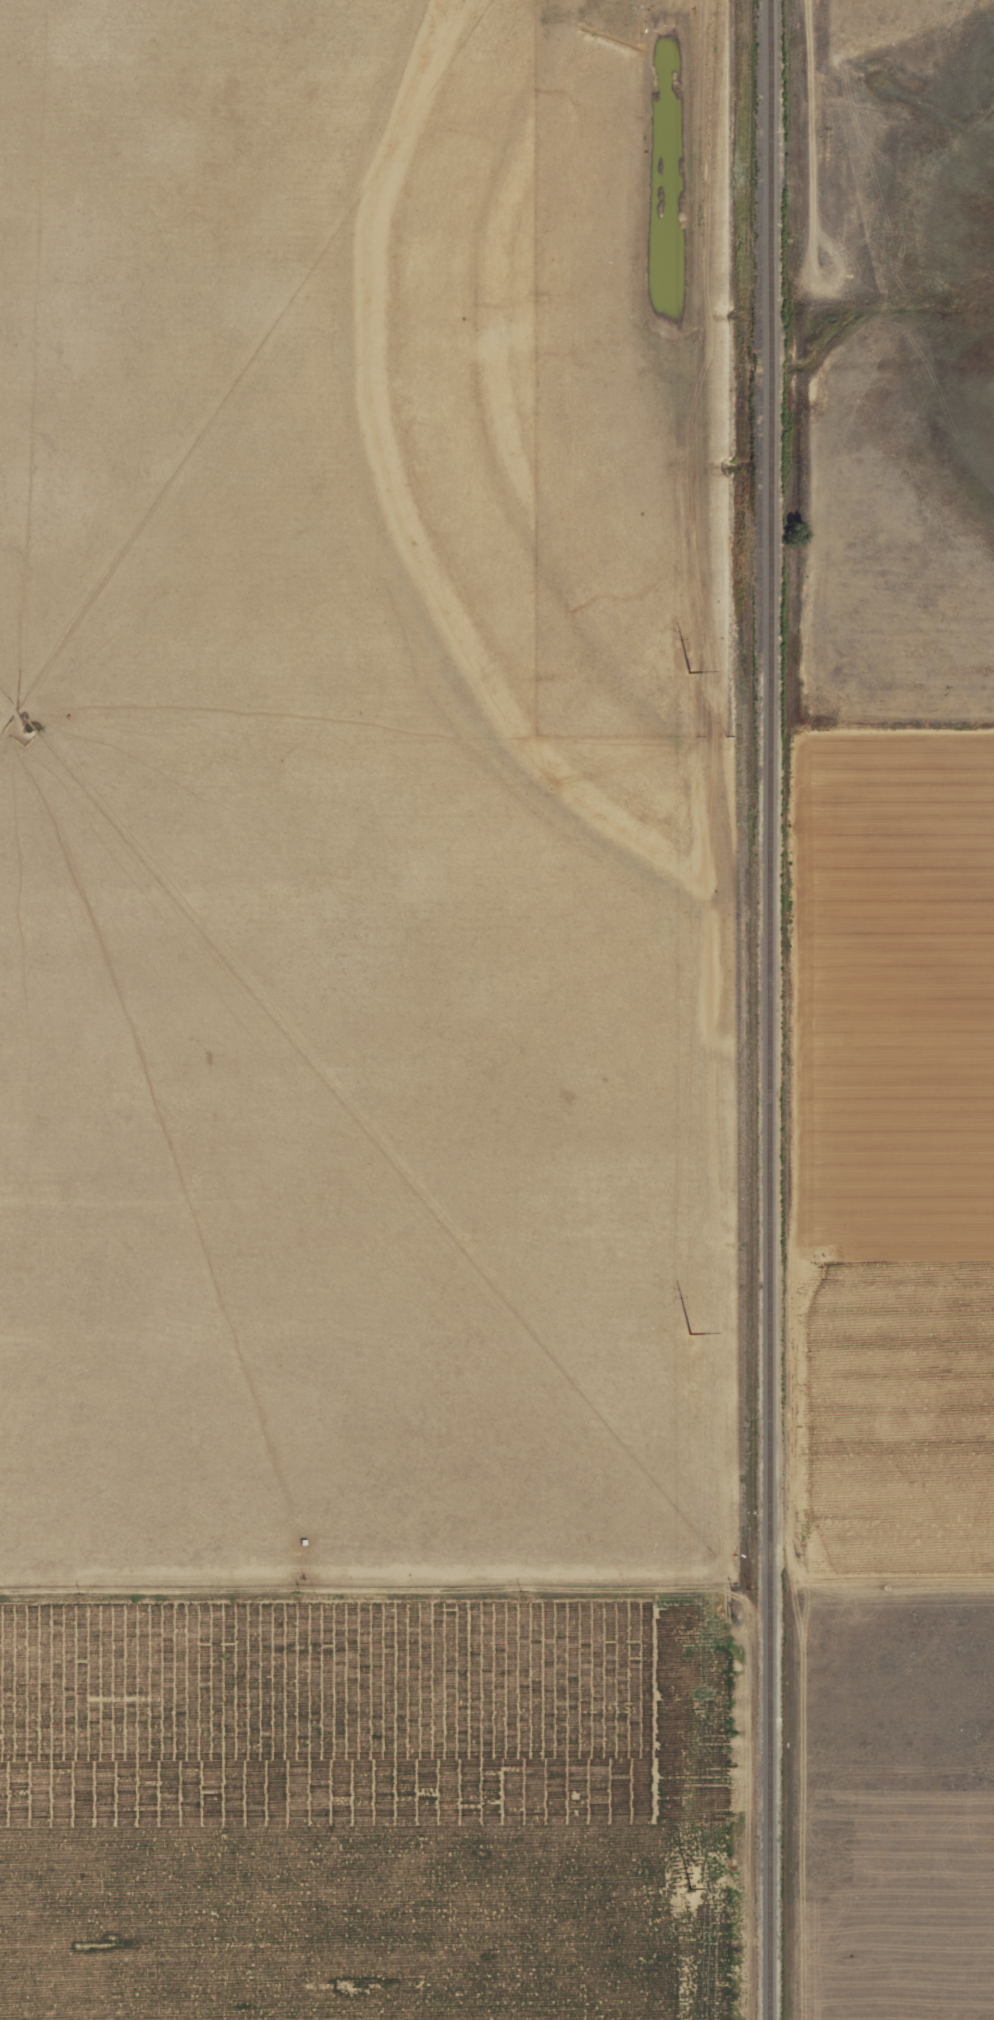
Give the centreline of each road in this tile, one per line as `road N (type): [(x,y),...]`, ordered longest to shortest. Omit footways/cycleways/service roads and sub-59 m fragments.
road 1 (residential): [(0,1594),(360,1602),(729,1594)]
road 2 (residential): [(812,1588),(993,1582)]

